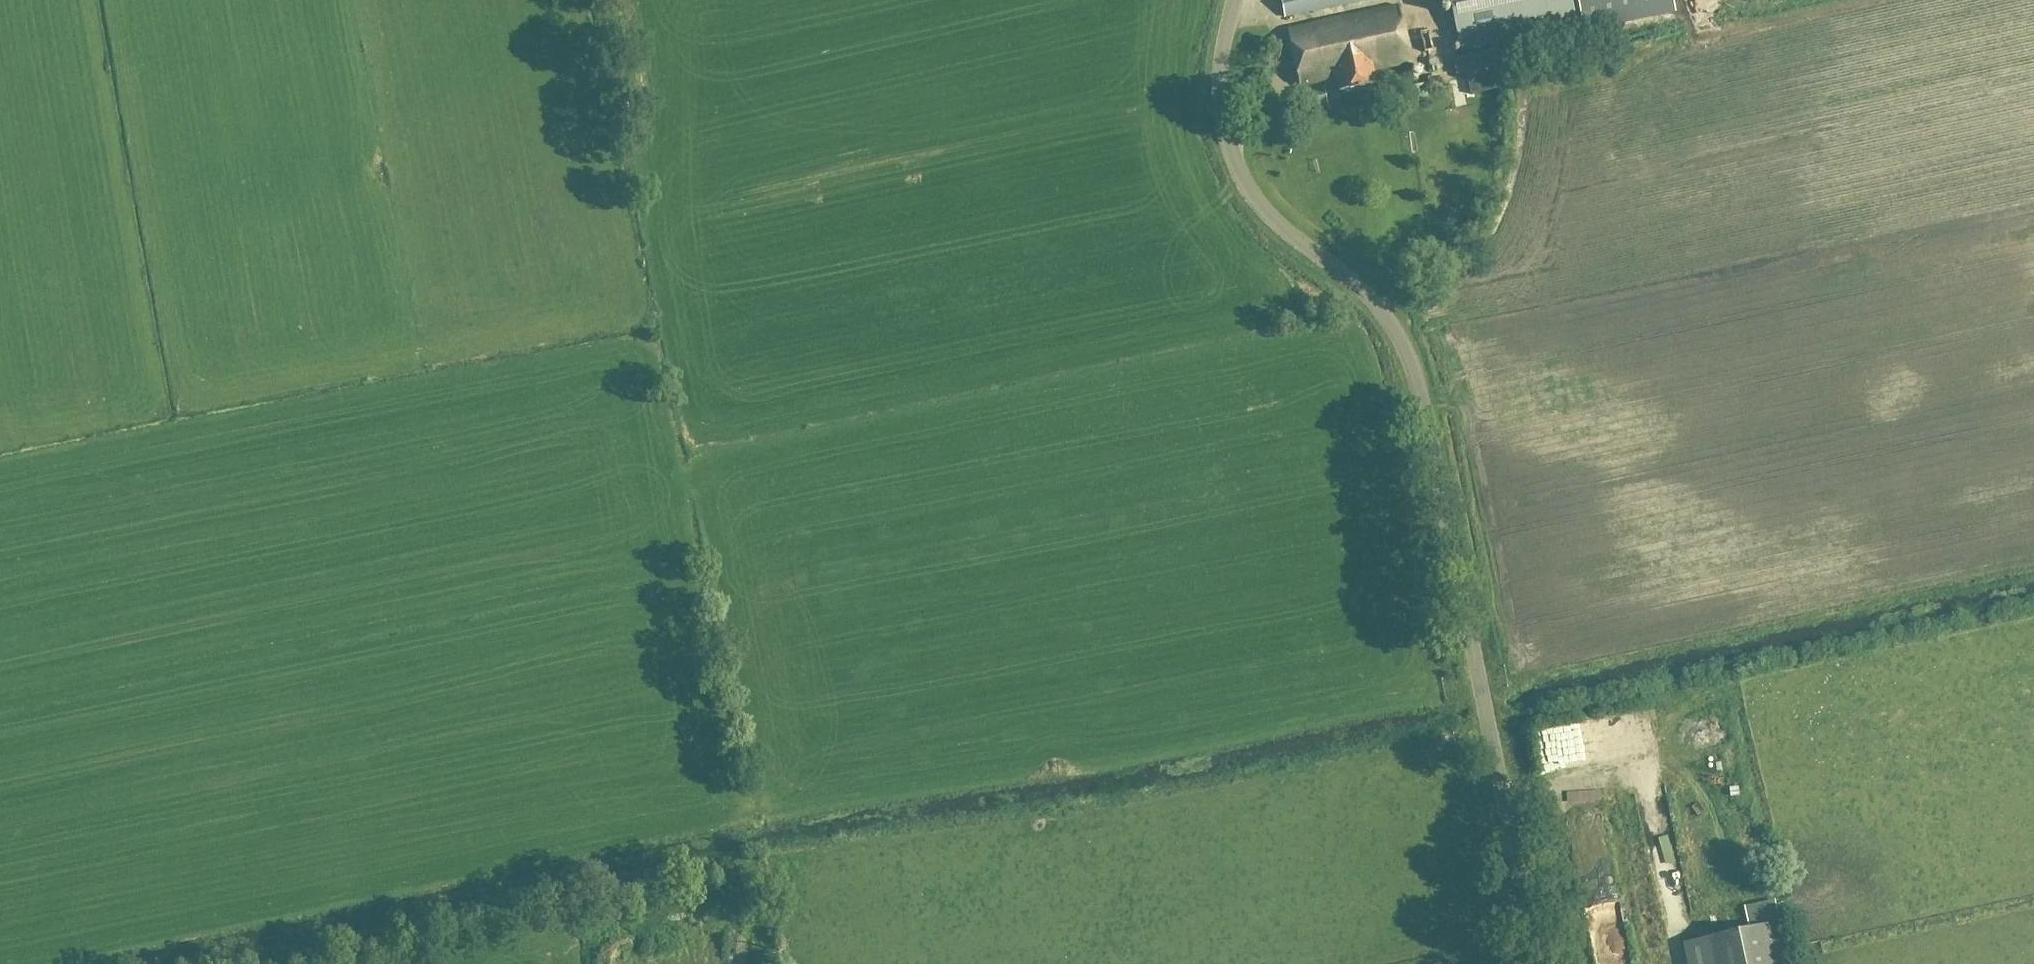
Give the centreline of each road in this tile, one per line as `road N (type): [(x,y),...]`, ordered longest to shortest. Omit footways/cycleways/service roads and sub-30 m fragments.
road 1 (unclassified): [(1533,963),(1426,397),(1369,298),(1285,232),(1229,148),(1220,95),(1240,0)]

